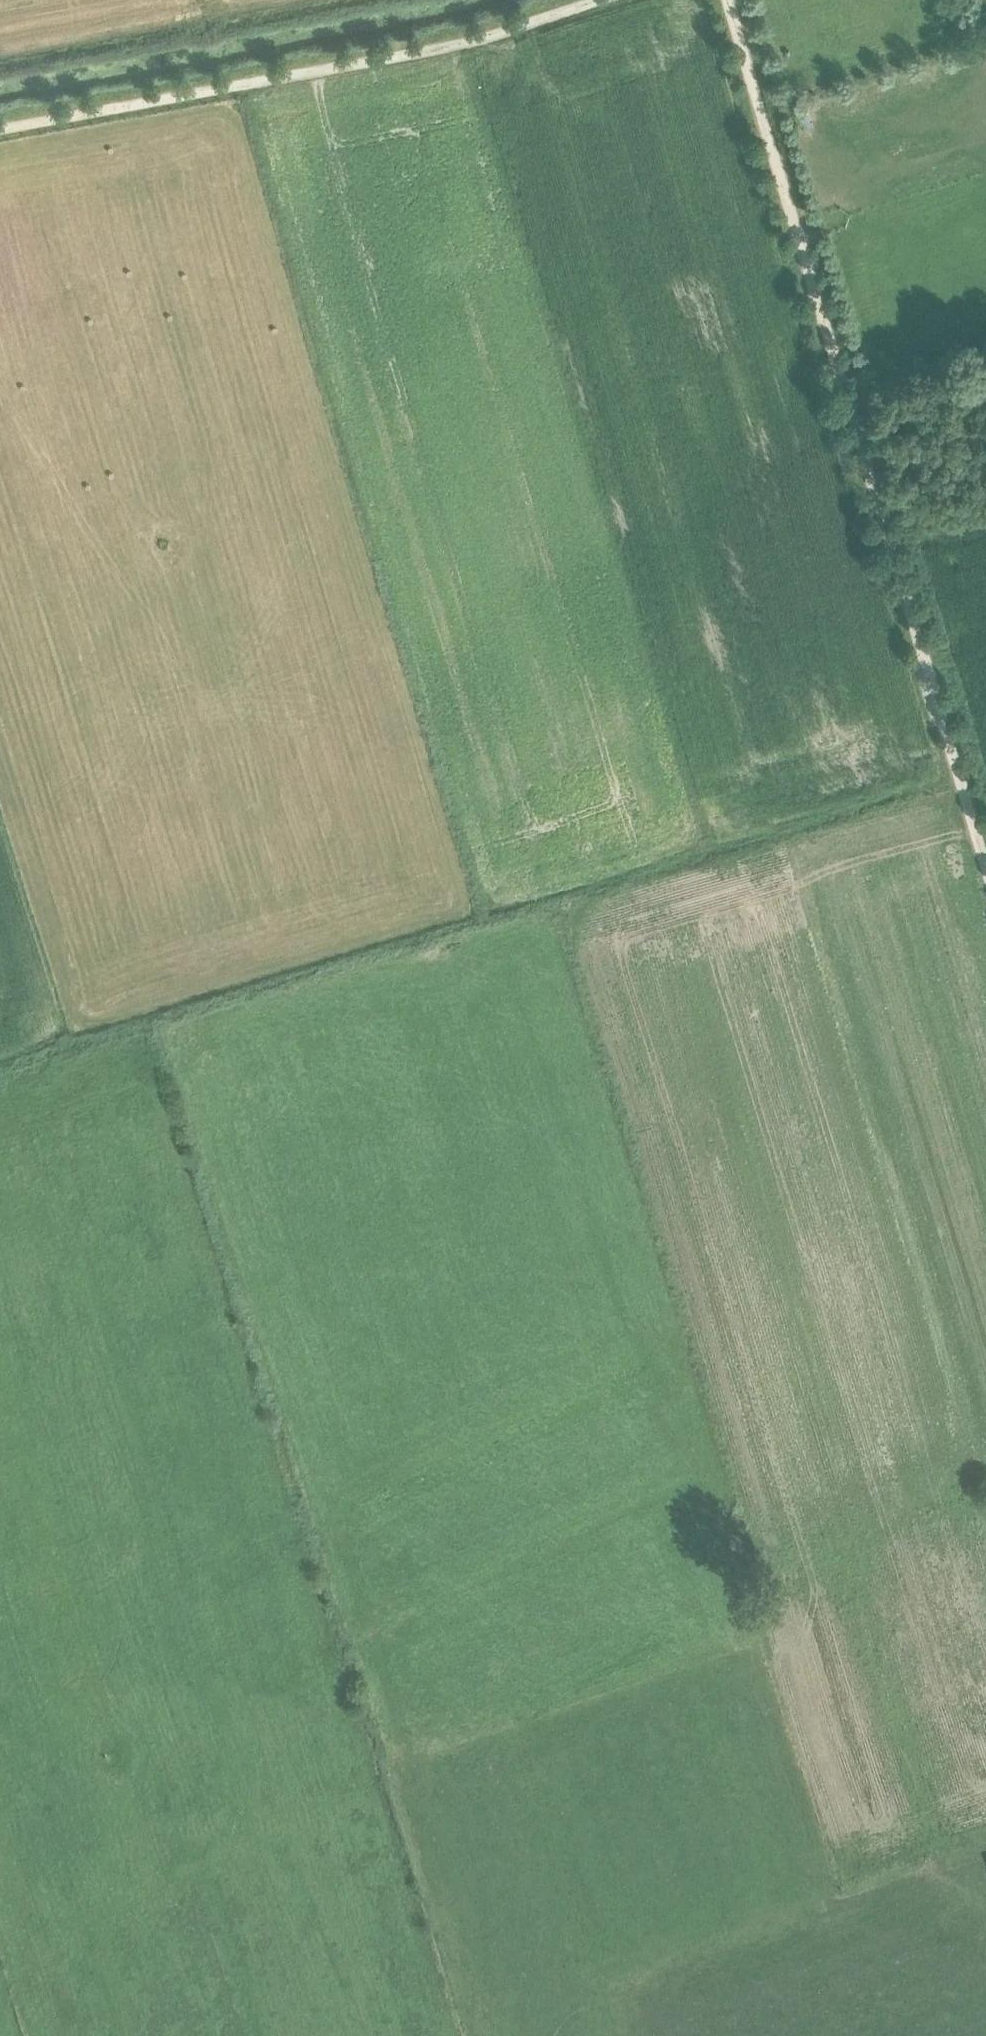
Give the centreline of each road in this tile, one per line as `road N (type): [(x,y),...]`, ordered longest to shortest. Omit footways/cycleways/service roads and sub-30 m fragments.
road 1 (unclassified): [(985,865),(726,0)]
road 2 (unclassified): [(610,0),(478,44),(0,126)]

